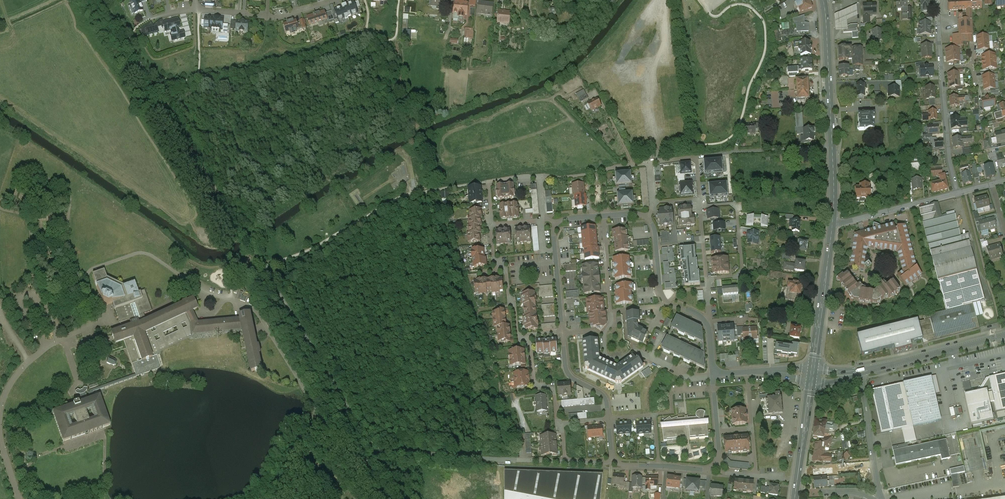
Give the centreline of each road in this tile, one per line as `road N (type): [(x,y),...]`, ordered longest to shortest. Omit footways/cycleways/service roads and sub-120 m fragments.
road 1 (residential): [(604,216),(612,319),(605,352),(617,358),(635,351),(689,379),(713,375)]
road 2 (residential): [(613,459),(716,466),(713,375)]
road 3 (residential): [(19,498),(0,436),(1,410),(22,367),(64,337)]
road 4 (residential): [(706,322),(664,299),(647,218),(604,216)]
road 5 (residential): [(340,0),(267,18),(196,9),(195,0)]
road 6 (secondary): [(833,223),(812,375)]
road 7 (unclassified): [(860,373),(1004,335)]
road 8 (secondary): [(823,0),(833,147)]
road 9 (residential): [(707,279),(742,268),(736,210),(700,207)]
road 10 (residential): [(833,223),(958,193)]
road 11 (residential): [(860,373),(883,498)]
road 12 (residential): [(942,68),(958,193)]
road 13 (secondary): [(812,375),(795,498)]

